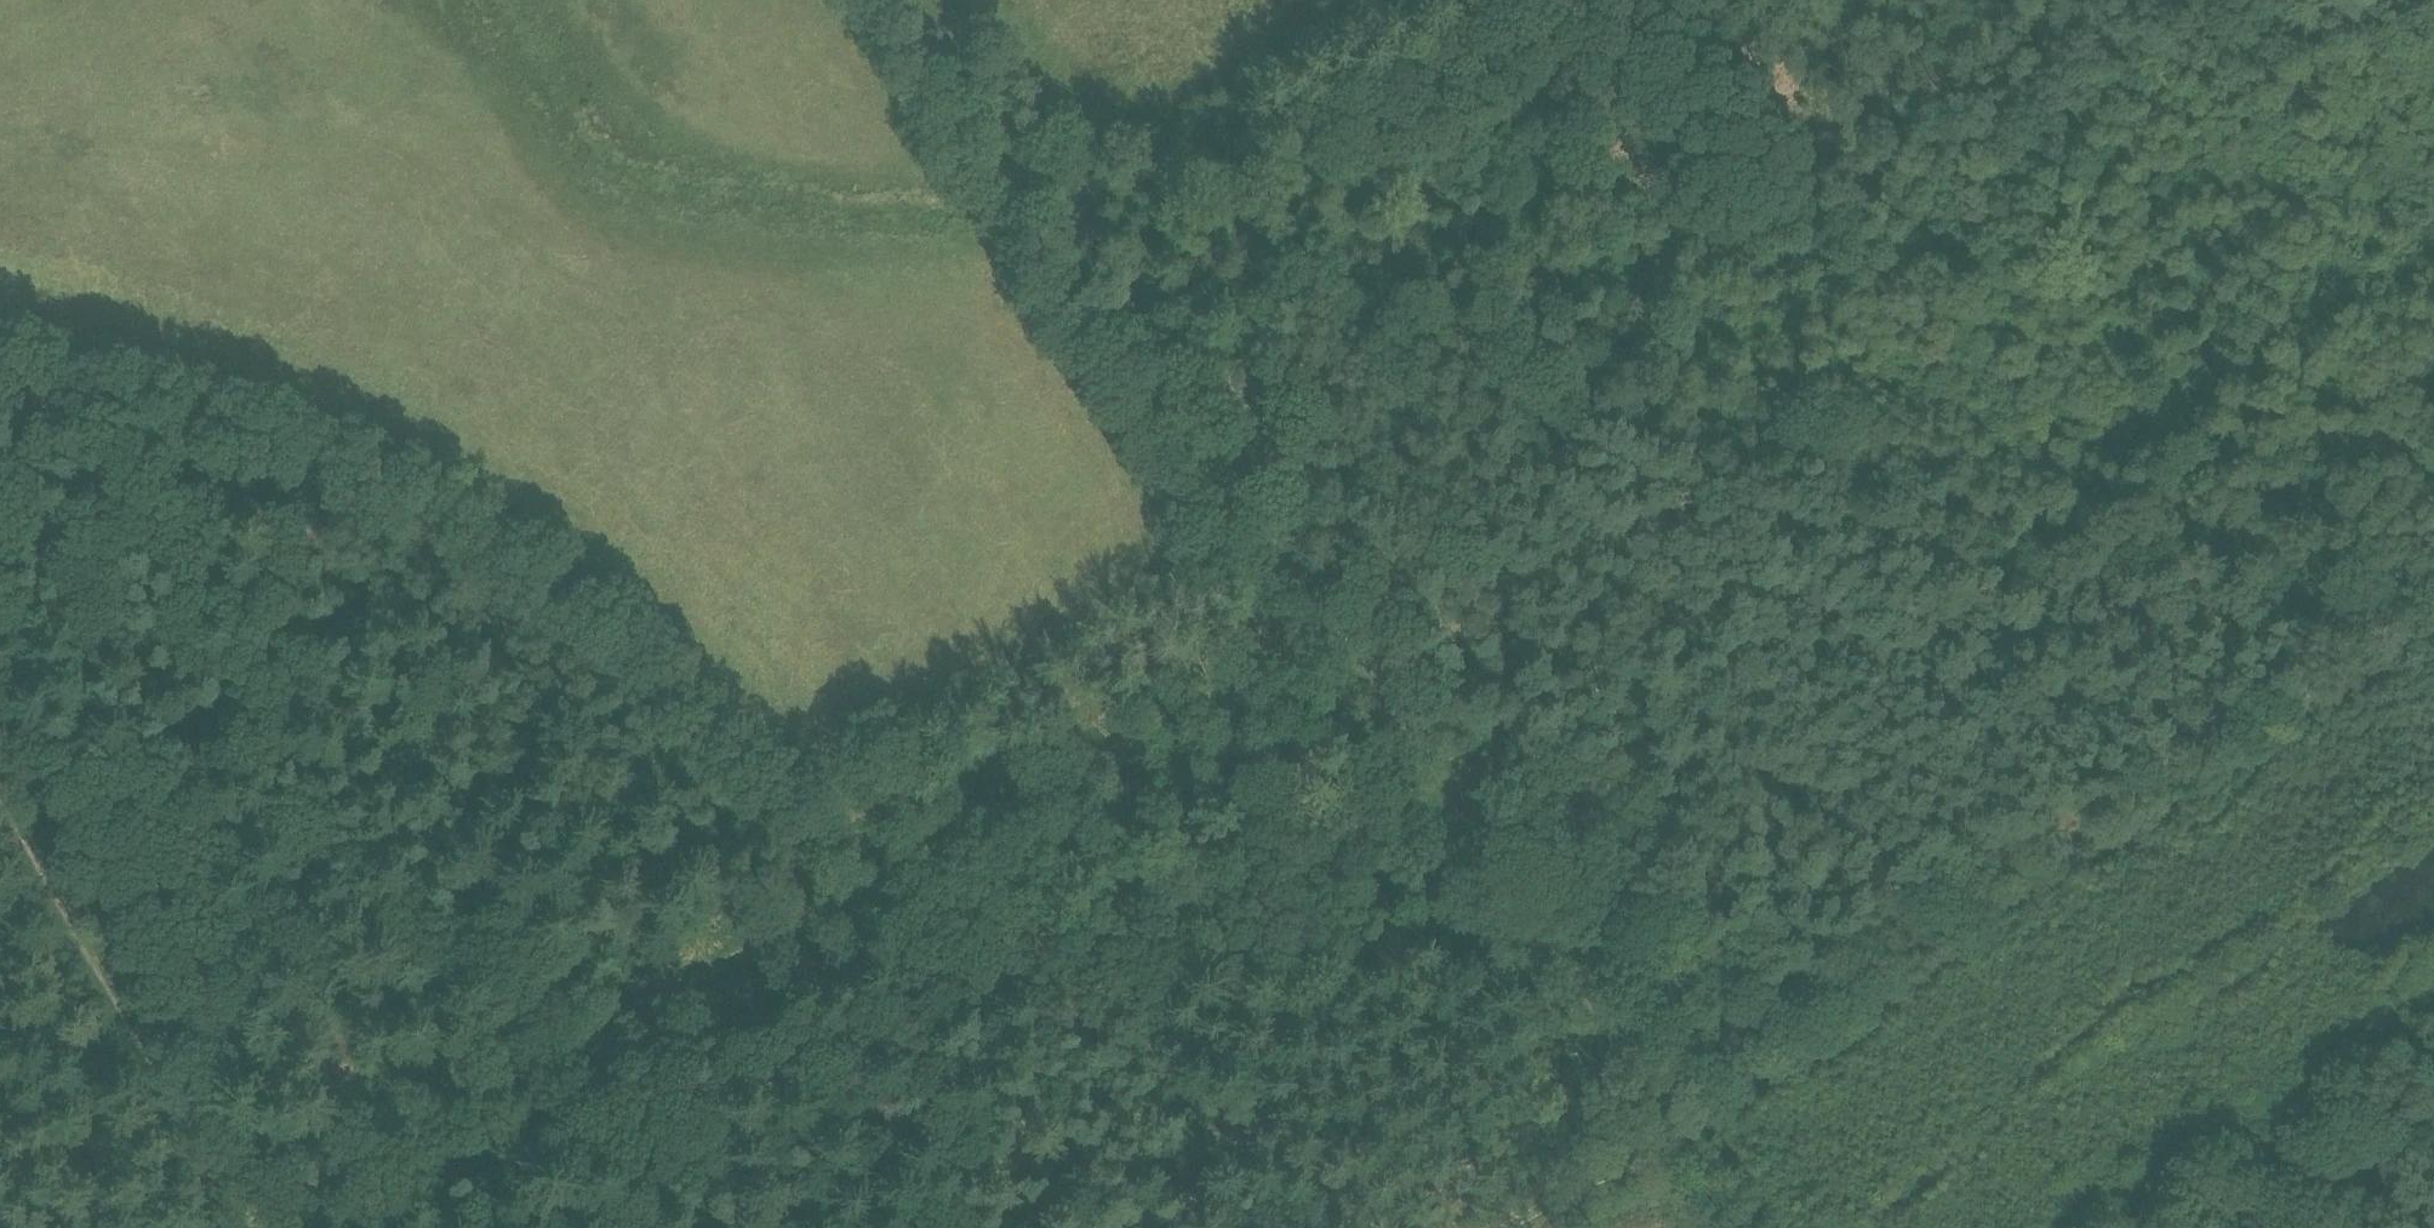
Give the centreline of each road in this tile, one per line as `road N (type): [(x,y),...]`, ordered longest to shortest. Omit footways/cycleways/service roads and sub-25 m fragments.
road 1 (track): [(893,0),(1438,775),(1671,1141),(1735,1227)]
road 2 (track): [(247,1204),(1329,623)]
road 3 (track): [(0,784),(261,1227)]
road 4 (track): [(1512,1227),(1671,1141)]

